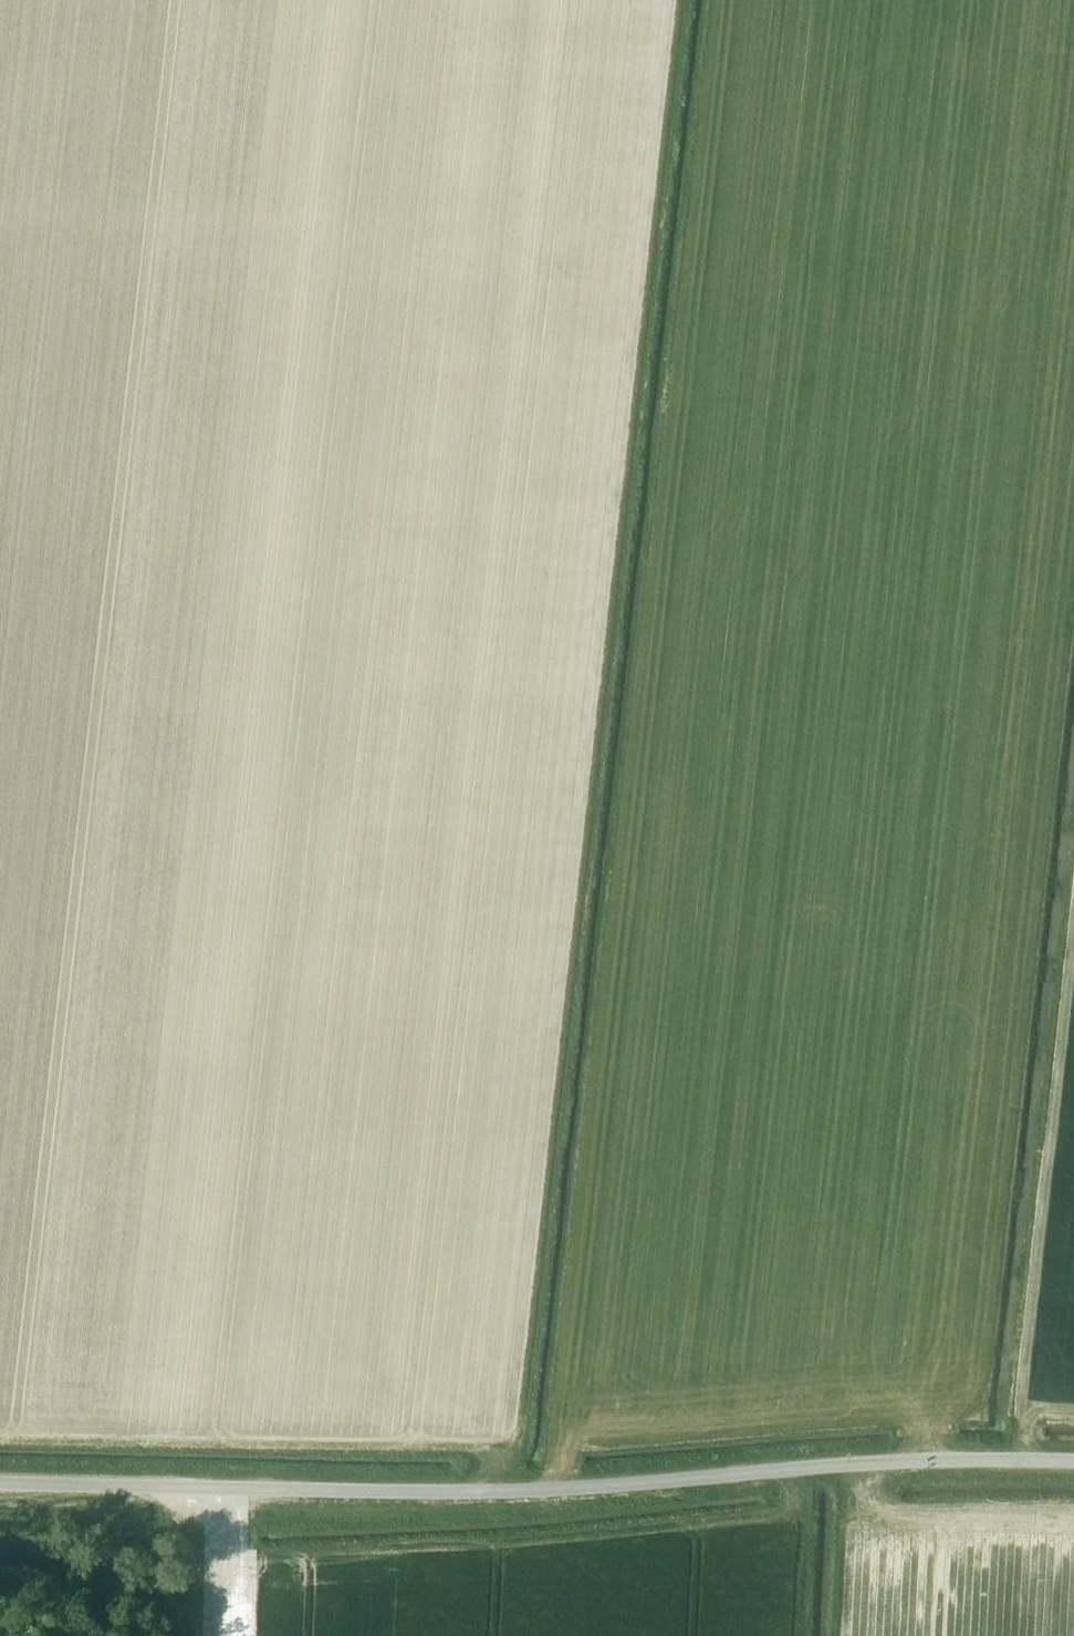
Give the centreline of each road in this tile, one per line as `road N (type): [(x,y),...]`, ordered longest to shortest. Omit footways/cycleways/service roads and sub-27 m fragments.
road 1 (unclassified): [(1073,1459),(918,1459),(468,1487),(0,1479)]

